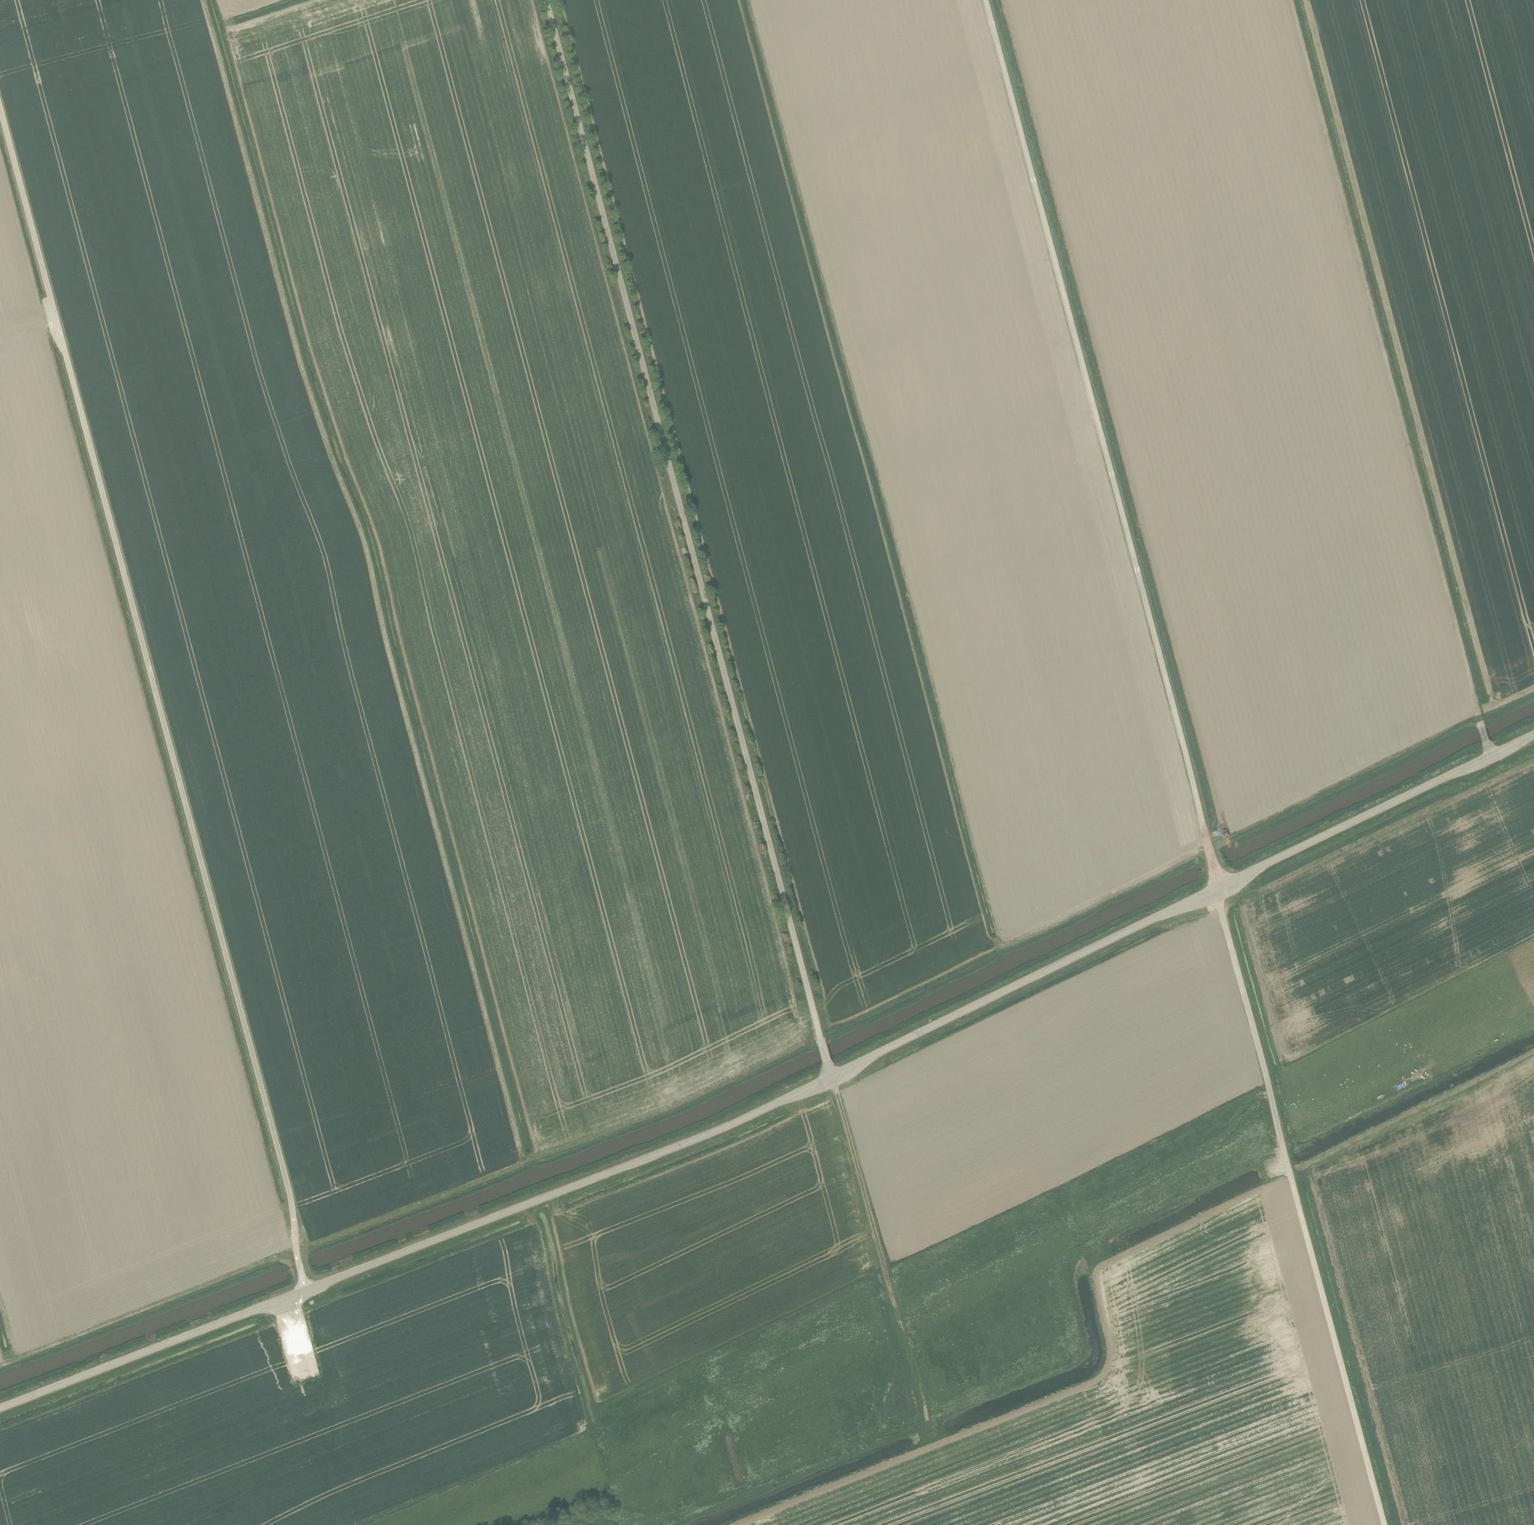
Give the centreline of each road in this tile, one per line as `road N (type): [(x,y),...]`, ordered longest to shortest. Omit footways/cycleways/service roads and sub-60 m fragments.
road 1 (unclassified): [(371,1264),(304,1285),(290,1196),(0,109)]
road 2 (unclassified): [(833,1077),(547,0)]
road 3 (unclassified): [(1218,892),(986,0)]
road 4 (unclassified): [(1385,1524),(1218,892)]
road 5 (unclassified): [(371,1264),(627,1167),(833,1077)]
road 6 (unclassified): [(833,1077),(1218,892)]
road 7 (unclassified): [(0,1409),(371,1264)]
road 8 (unclassified): [(1218,892),(1533,734)]
road 9 (track): [(833,1077),(886,1269)]

